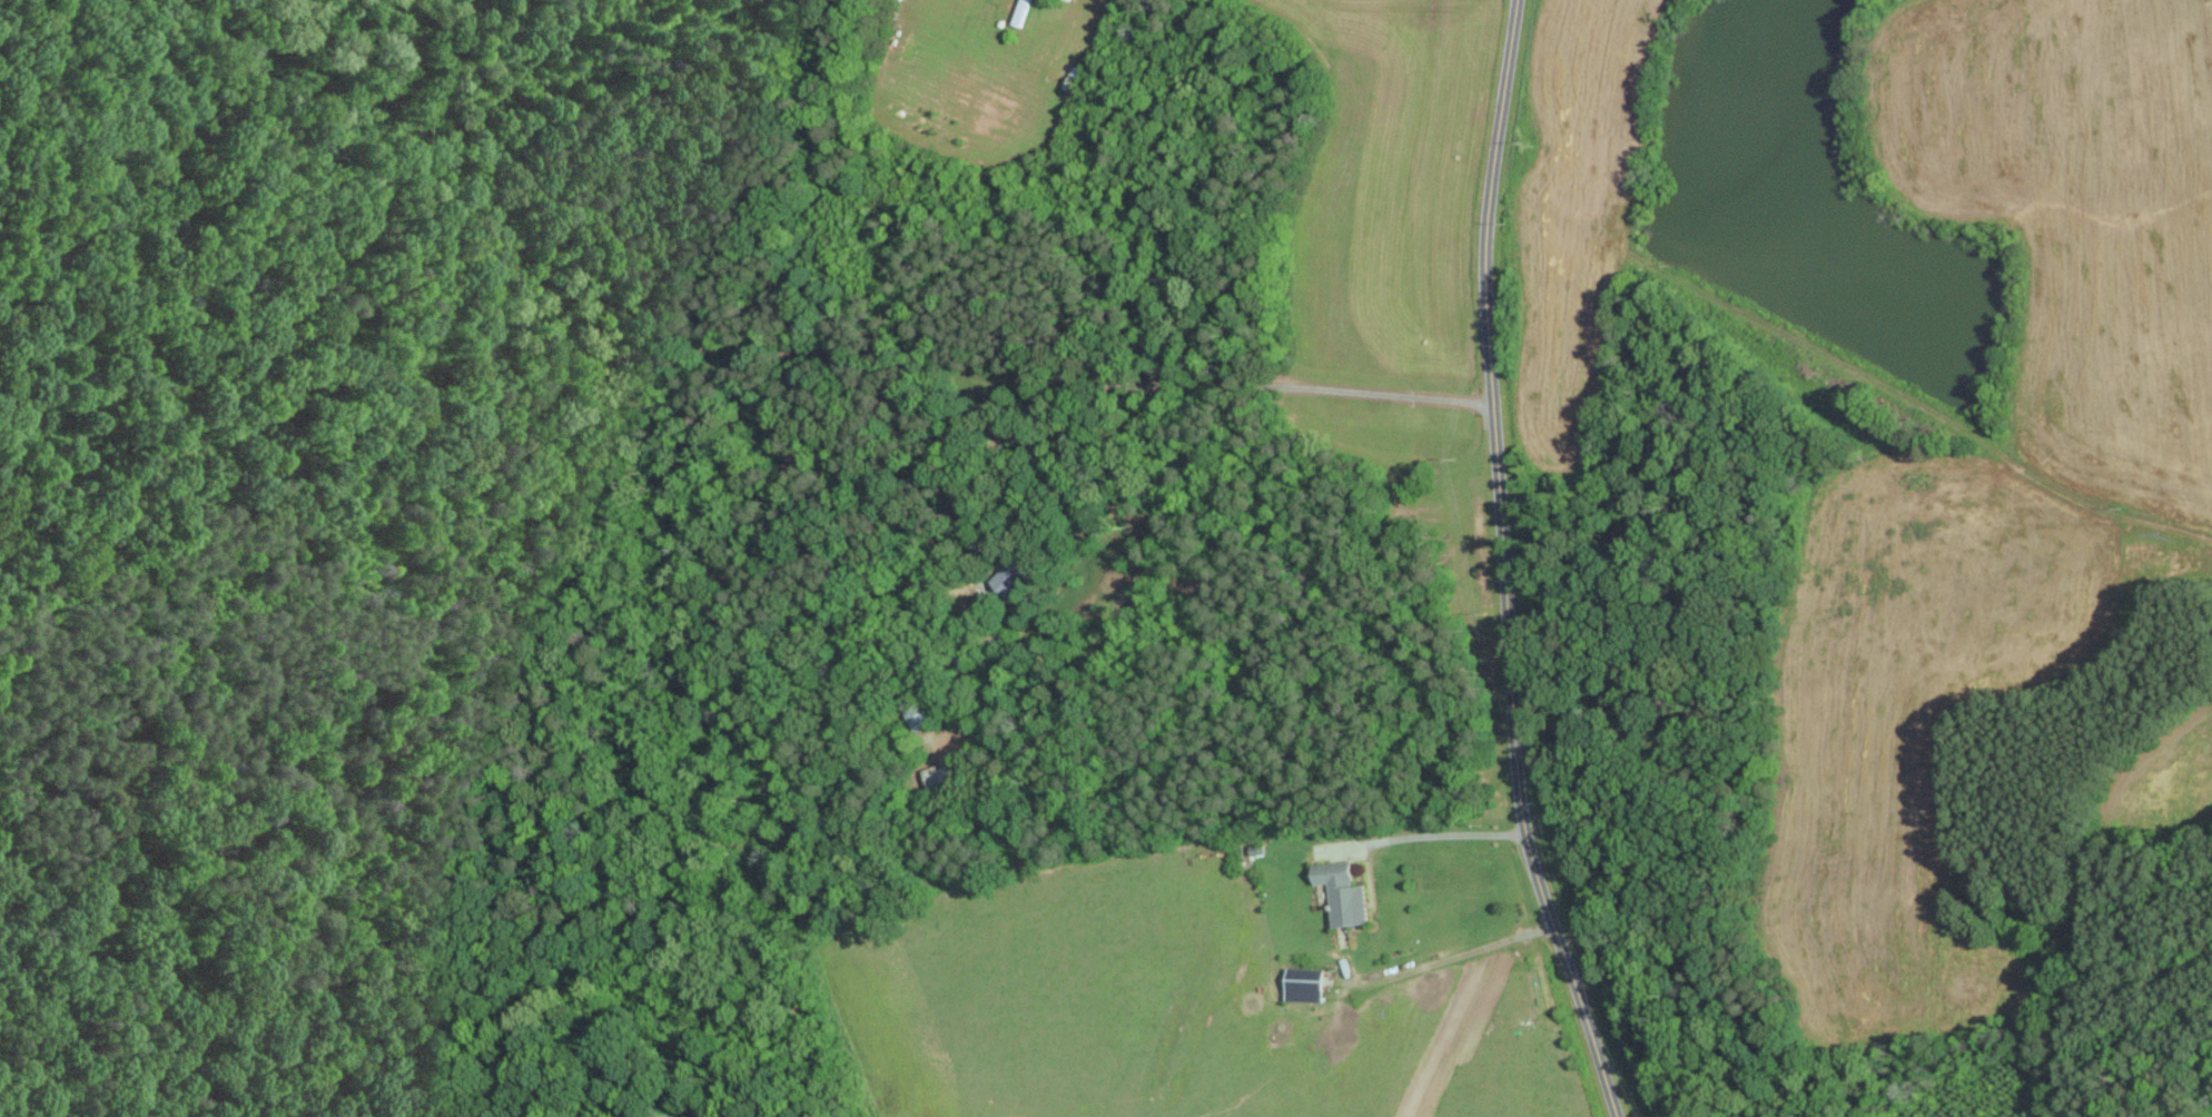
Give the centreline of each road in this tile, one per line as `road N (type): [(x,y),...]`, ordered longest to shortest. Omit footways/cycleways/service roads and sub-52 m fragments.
road 1 (residential): [(1616,1116),(1520,814),(1485,245),(1516,0)]

